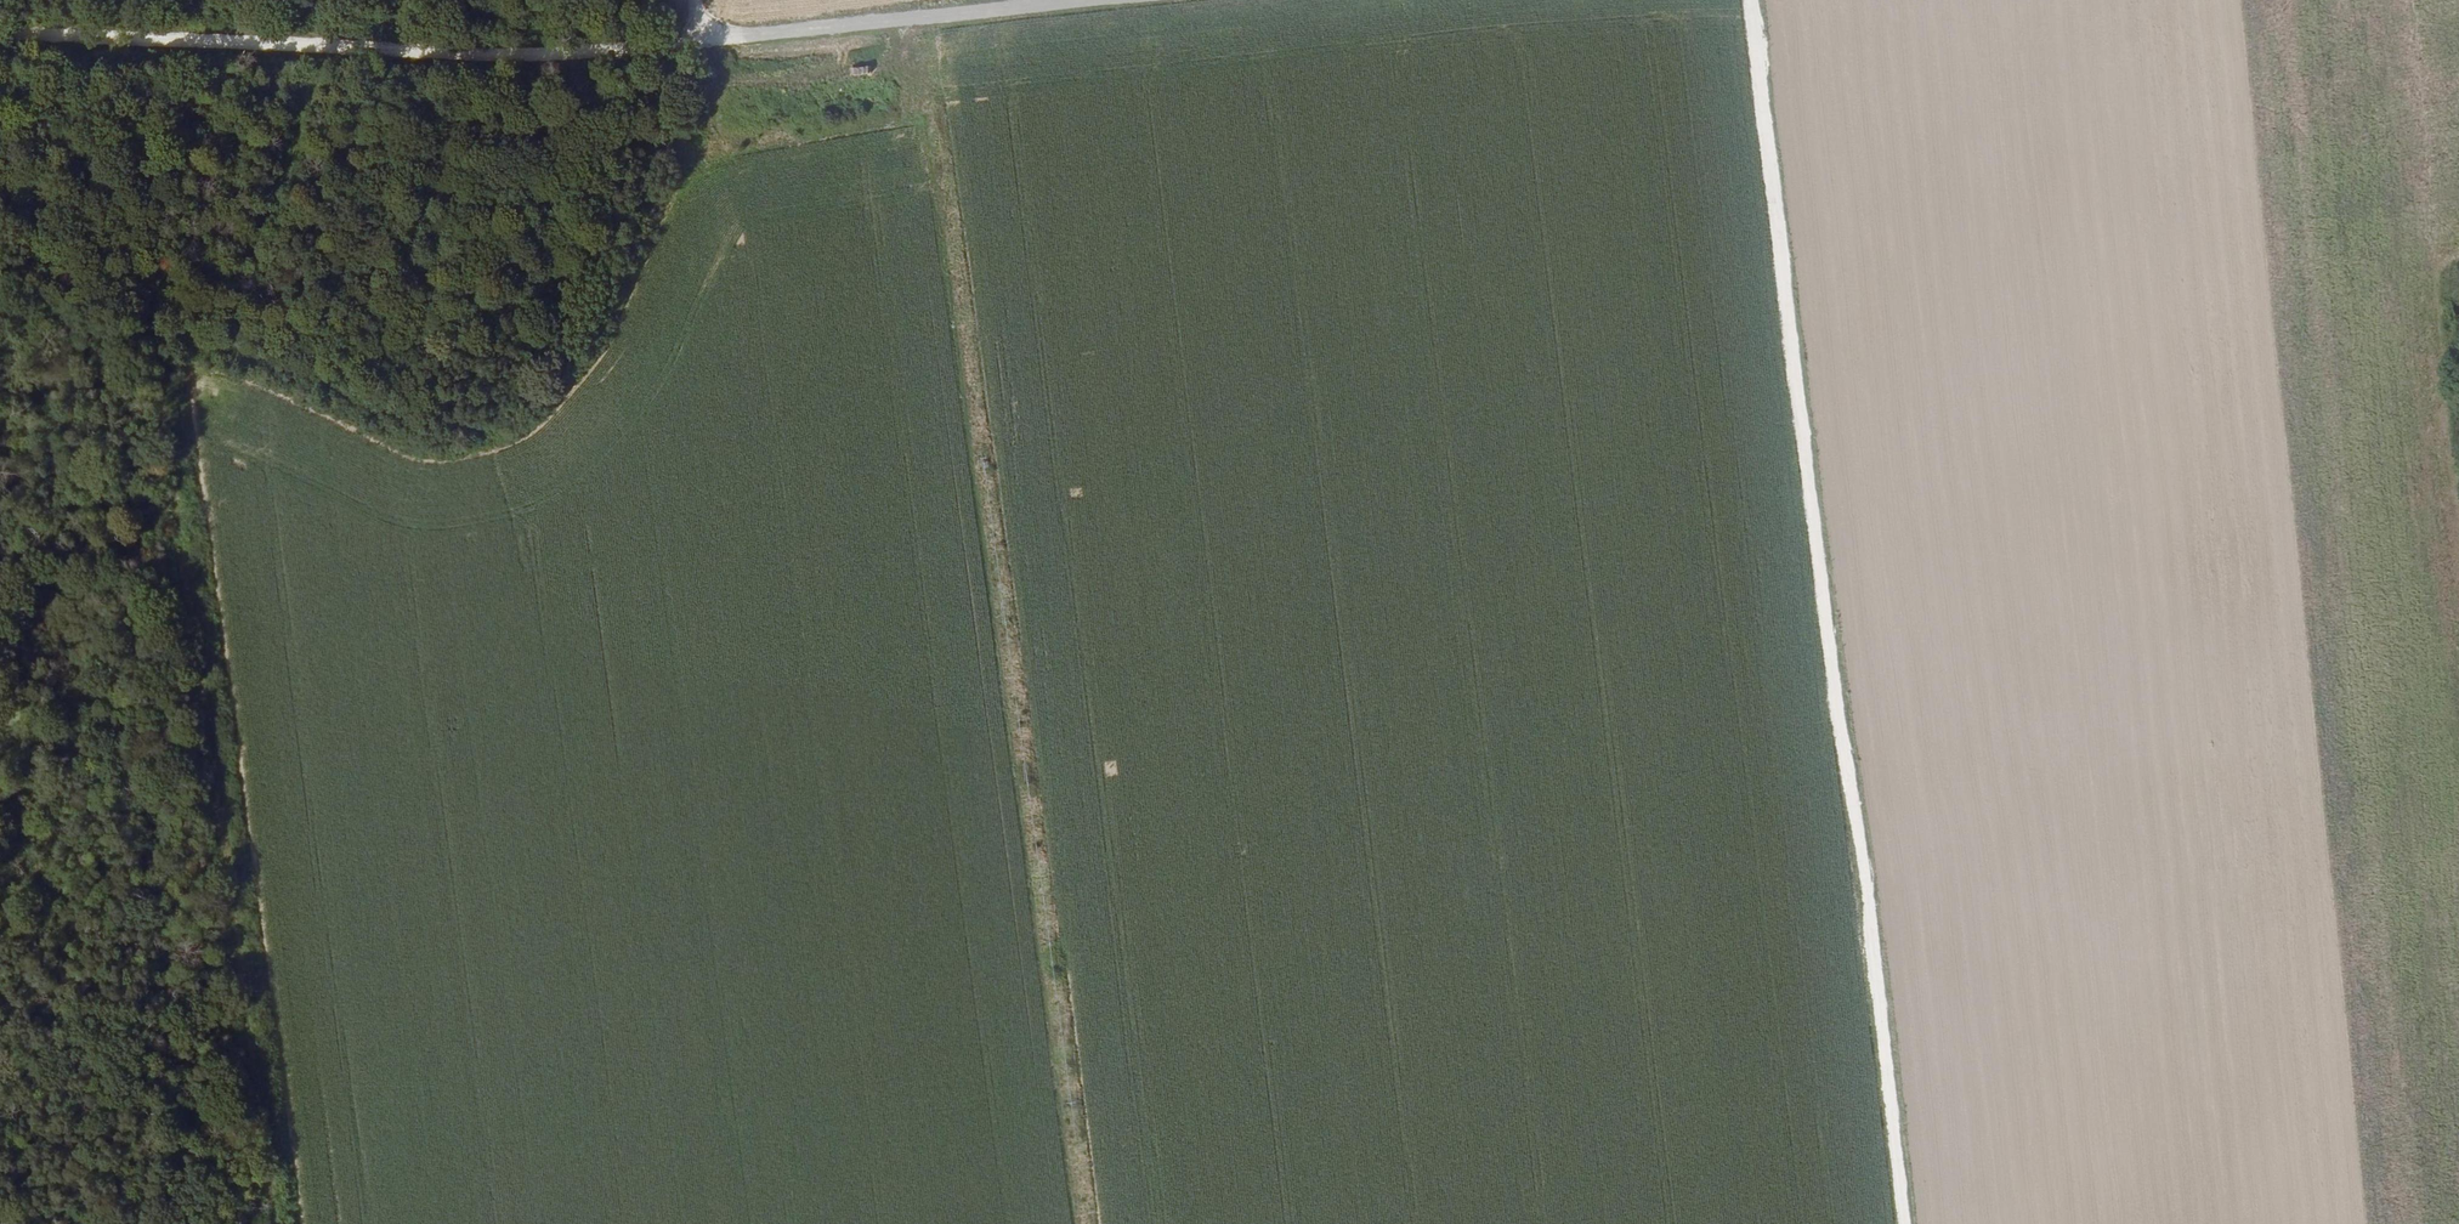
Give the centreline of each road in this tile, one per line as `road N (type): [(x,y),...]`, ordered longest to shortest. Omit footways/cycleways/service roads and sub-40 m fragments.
road 1 (track): [(1903,1223),(1747,0)]
road 2 (track): [(0,35),(541,57),(1093,0)]

